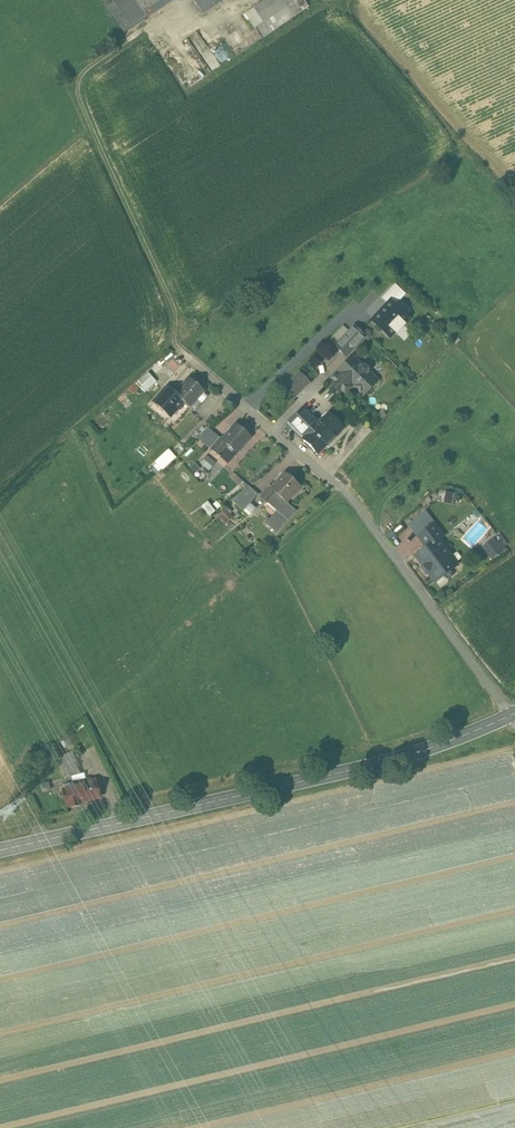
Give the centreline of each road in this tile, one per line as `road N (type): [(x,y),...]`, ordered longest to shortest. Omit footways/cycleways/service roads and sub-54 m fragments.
road 1 (secondary): [(513,714),(396,760),(0,852)]
road 2 (unclassified): [(513,714),(344,490),(191,361)]
road 3 (track): [(191,361),(173,341),(173,307),(75,90),(82,72),(176,10)]

